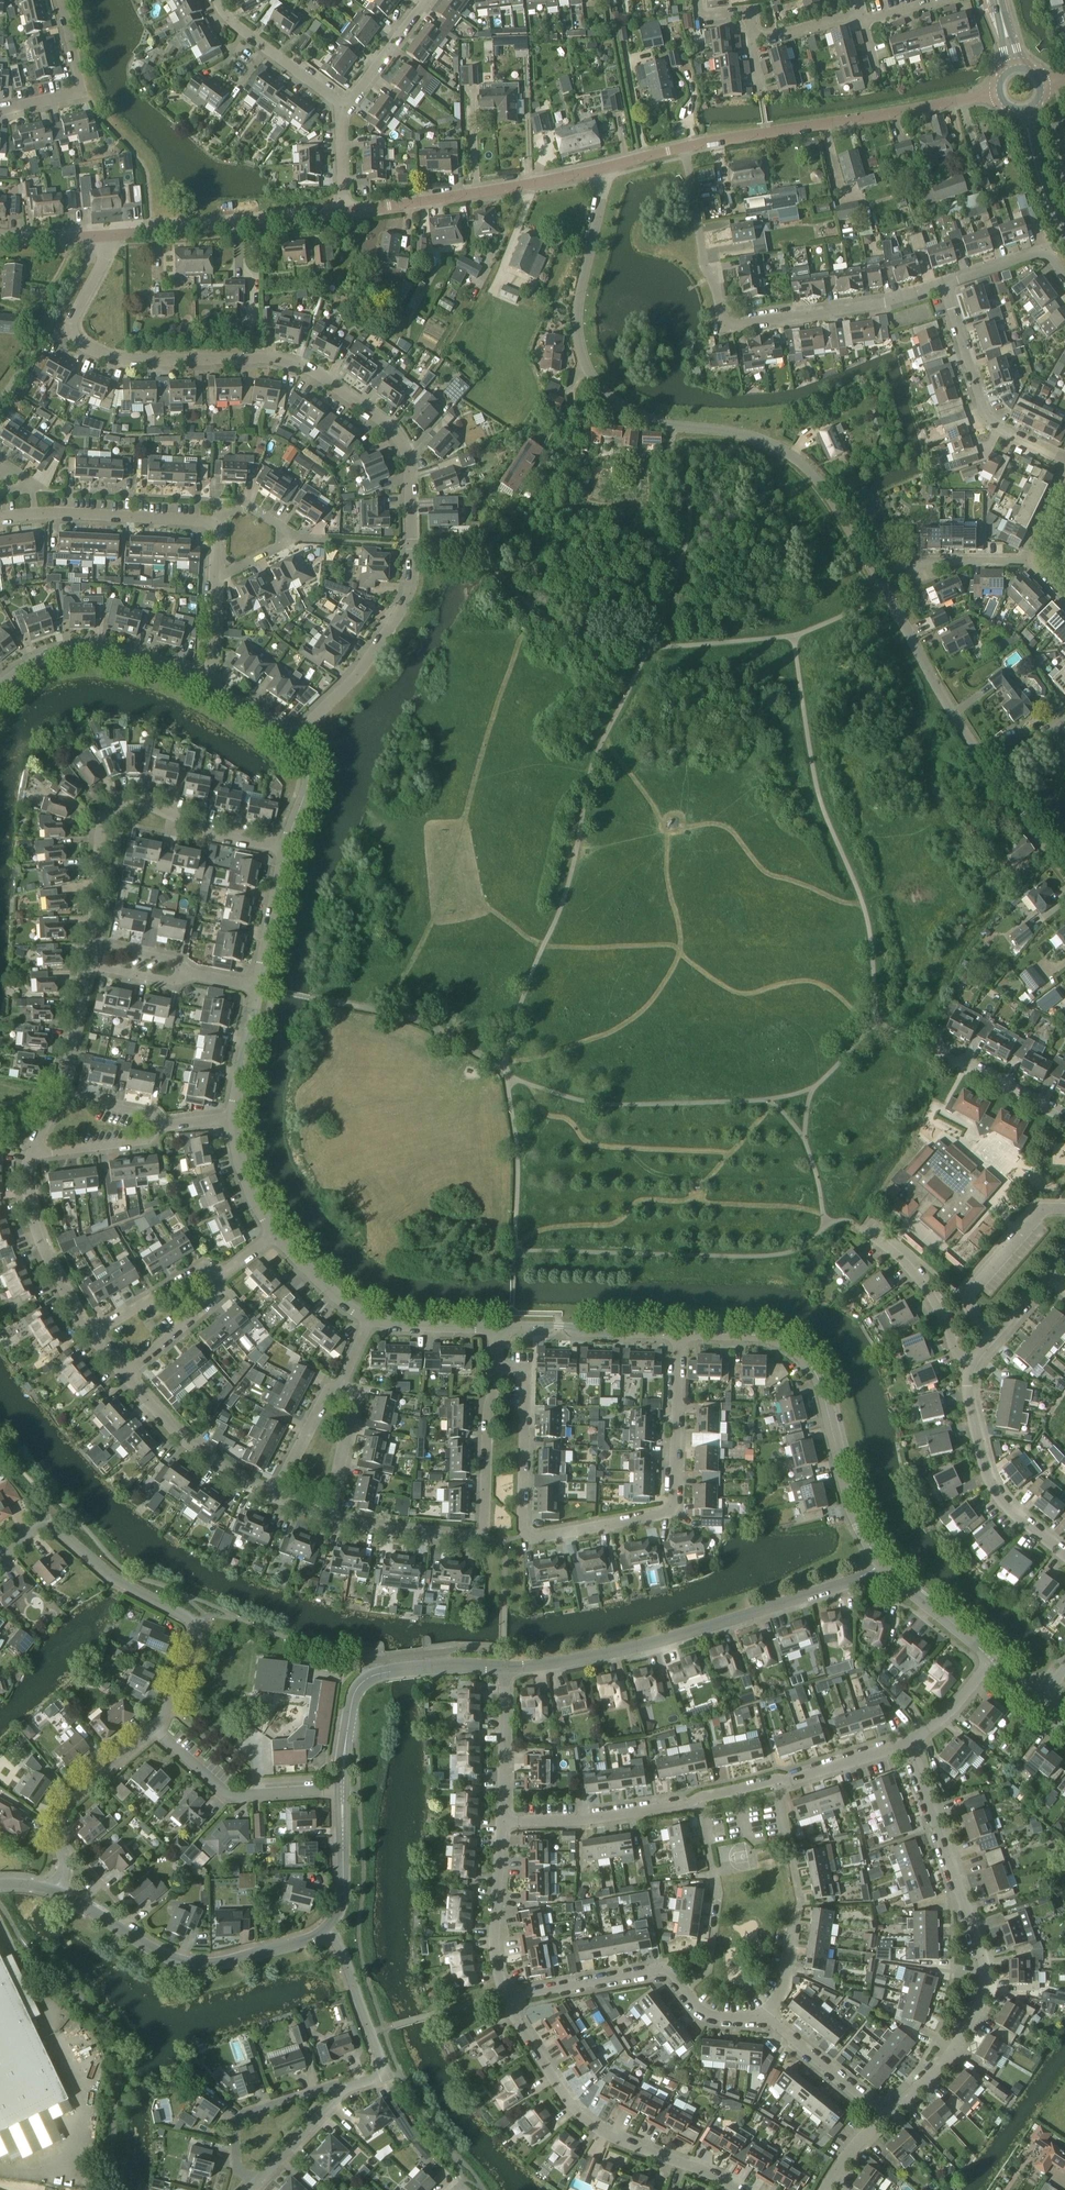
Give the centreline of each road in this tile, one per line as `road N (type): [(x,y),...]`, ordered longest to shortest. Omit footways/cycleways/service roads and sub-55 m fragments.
road 1 (residential): [(1064,878),(804,467),(733,433),(648,421),(601,394),(579,339),(609,167)]
road 2 (residential): [(291,740),(354,678),(406,601),(406,451),(389,426),(294,364),(251,357),(120,360),(76,341),(71,322),(114,235)]
road 3 (residential): [(679,1333),(672,1507),(540,1538),(527,1536),(523,1526),(524,1376),(495,1367)]
road 4 (residential): [(886,2115),(947,2061),(986,1980),(910,1742)]
road 5 (residential): [(685,148),(706,261),(734,325),(945,288)]
road 6 (residential): [(505,1669),(651,1645),(882,1565)]
road 7 (residential): [(201,684),(210,665),(213,526),(69,513),(0,517)]
road 8 (residential): [(679,1333),(761,1335),(809,1363),(852,1512),(882,1565)]
road 9 (residential): [(155,1727),(194,1636),(191,1621),(112,1578),(50,1526),(34,1529),(0,1559)]
road 10 (residential): [(331,1518),(481,1536),(495,1367)]
road 11 (residential): [(685,148),(999,92)]
road 12 (residential): [(286,850),(119,804),(100,837),(92,944)]
road 13 (residential): [(733,2189),(608,2138),(580,2111),(506,1998)]
road 14 (residential): [(326,1928),(195,1965),(165,1956),(57,1890)]
road 15 (residential): [(766,2014),(708,2013),(661,1969),(506,1998)]
road 16 (residential): [(345,212),(609,167)]
road 17 (residential): [(114,235),(345,212)]
road 18 (residential): [(1064,464),(987,418),(945,288)]
road 19 (residential): [(970,1367),(970,1411),(998,1496),(1064,1556)]
road 20 (residential): [(0,690),(34,662),(83,650),(154,664),(201,684)]
road 21 (residential): [(342,1789),(233,1796),(155,1727)]
road 22 (residential): [(57,1890),(61,1807),(155,1727)]
road 23 (residential): [(502,1821),(593,1819),(698,1797)]
road 24 (residential): [(31,1155),(31,1210),(90,1336)]
road 25 (residential): [(124,1374),(193,1447),(272,1497)]
road 26 (residential): [(346,2088),(374,2079),(381,2064),(344,1956),(326,1928)]
road 27 (residential): [(1064,1210),(1043,1209),(968,1297),(992,1338)]
road 28 (residential): [(495,1328),(679,1333)]
road 29 (residential): [(255,2185),(237,2165),(239,2120),(346,2088)]
road 30 (residential): [(970,1367),(912,1268),(859,1229)]
road 31 (residential): [(506,1998),(495,1935),(502,1821)]
road 32 (residential): [(0,113),(79,94),(60,0)]
road 33 (residential): [(425,1667),(378,1674),(357,1689),(342,1789)]
road 34 (residential): [(345,108),(238,28),(215,0)]
road 35 (residential): [(886,2115),(766,2014)]
road 36 (residential): [(502,1821),(505,1669)]
road 37 (residential): [(219,1277),(194,1273),(90,1336)]
road 38 (residential): [(992,1659),(882,1565)]
road 39 (residential): [(342,1789),(343,1893),(326,1928)]
road 40 (residential): [(286,850),(258,988)]
road 41 (residential): [(124,1374),(213,1300),(219,1277)]
road 42 (residential): [(331,1518),(354,1407),(340,1387)]
road 43 (residential): [(1064,1119),(946,1055)]
road 44 (residential): [(88,966),(59,1097)]
road 45 (residential): [(782,1781),(910,1742)]
road 46 (residential): [(31,1155),(148,1140),(157,1127)]
road 47 (residential): [(255,2185),(346,2088)]
road 48 (residential): [(345,108),(422,0)]
road 49 (residential): [(340,1387),(323,1396),(272,1497)]
road 50 (residential): [(258,988),(234,1117)]
road 51 (tertiary): [(1064,231),(1034,159),(1025,108)]
road 52 (residential): [(275,1234),(327,1289),(370,1319)]
road 53 (residential): [(1028,560),(926,561),(904,572)]
road 54 (residential): [(370,1319),(495,1328)]
road 55 (residential): [(234,1117),(241,1159),(275,1234)]

